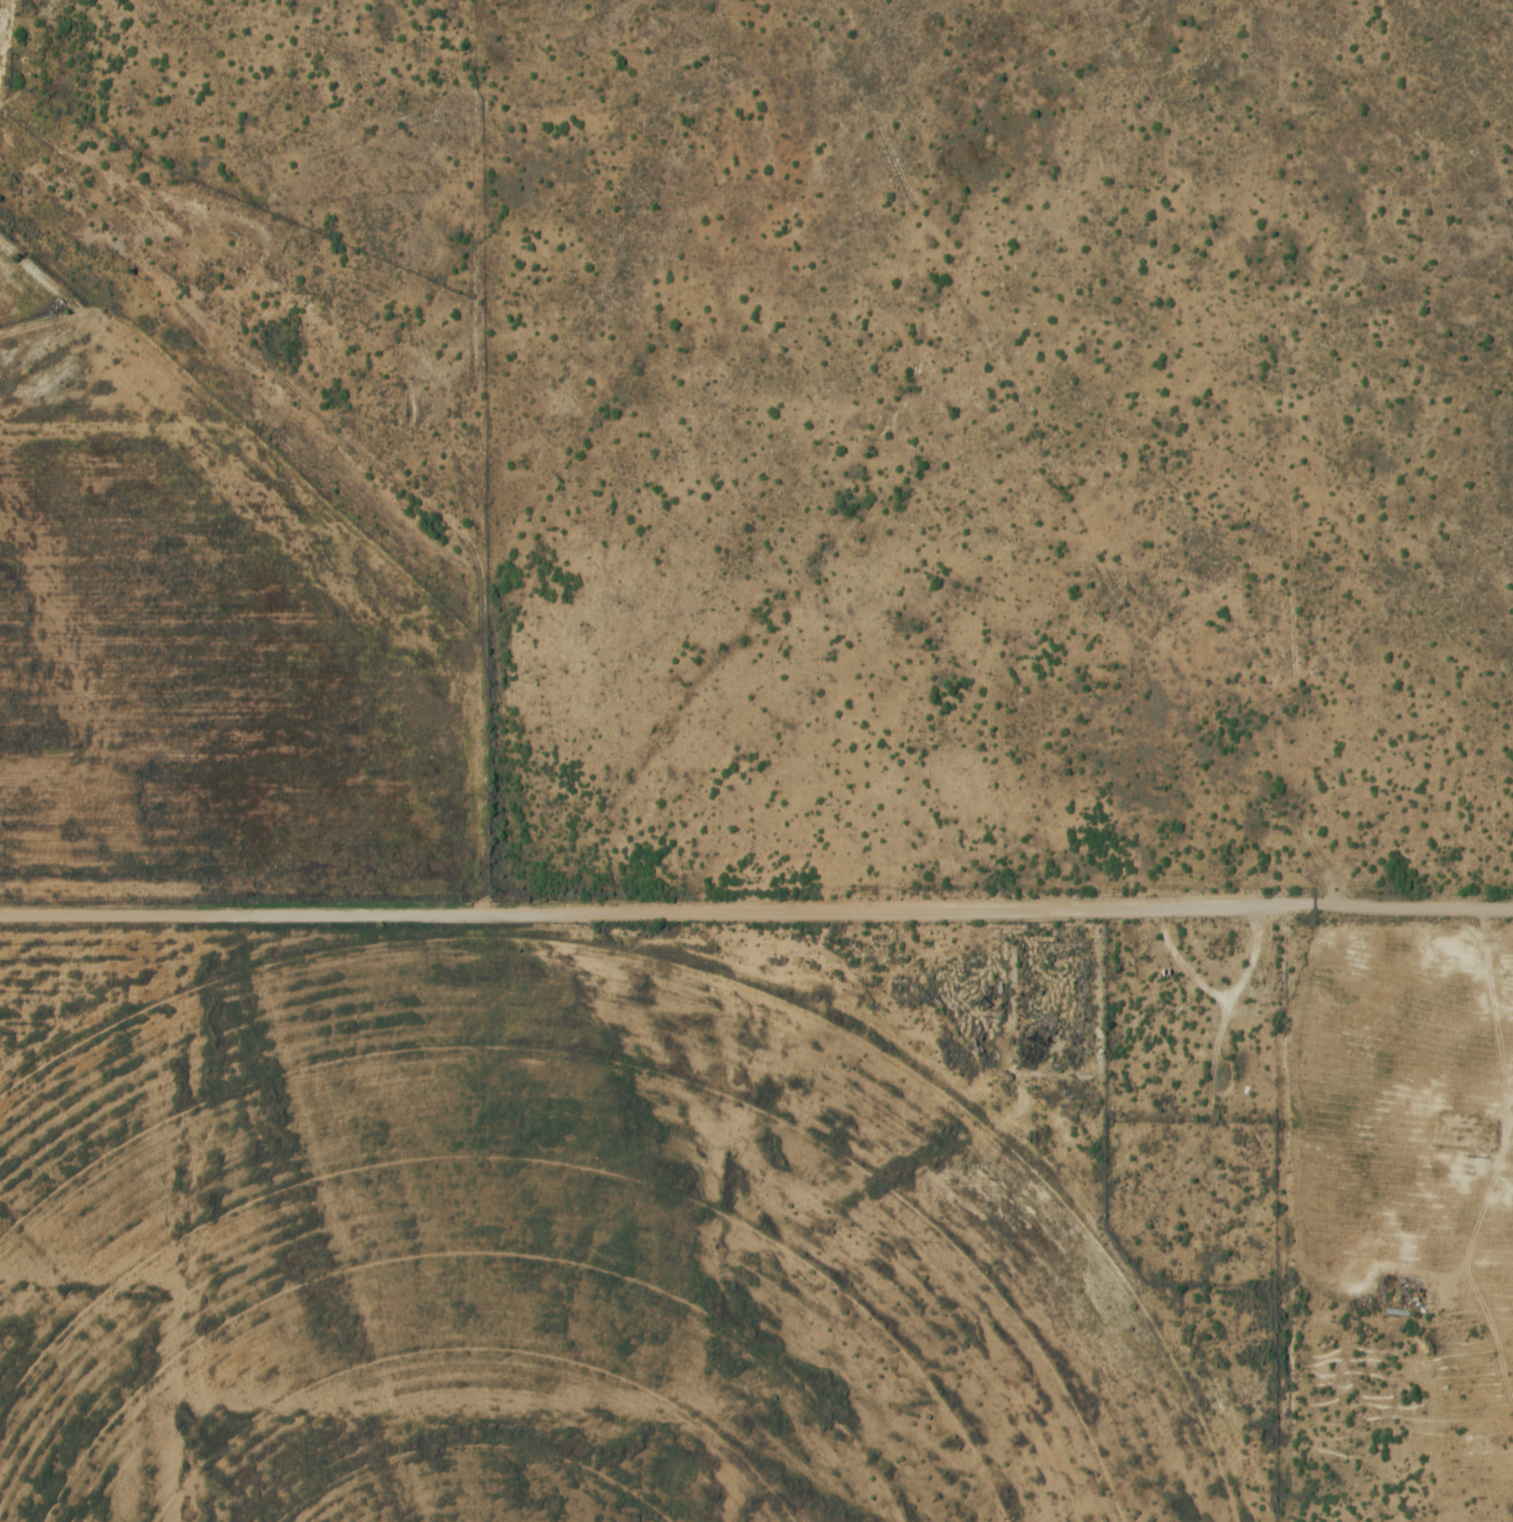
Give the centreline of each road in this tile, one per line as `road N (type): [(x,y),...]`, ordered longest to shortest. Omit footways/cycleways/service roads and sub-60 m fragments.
road 1 (residential): [(0,914),(1512,908)]
road 2 (residential): [(1313,1521),(1317,903)]

